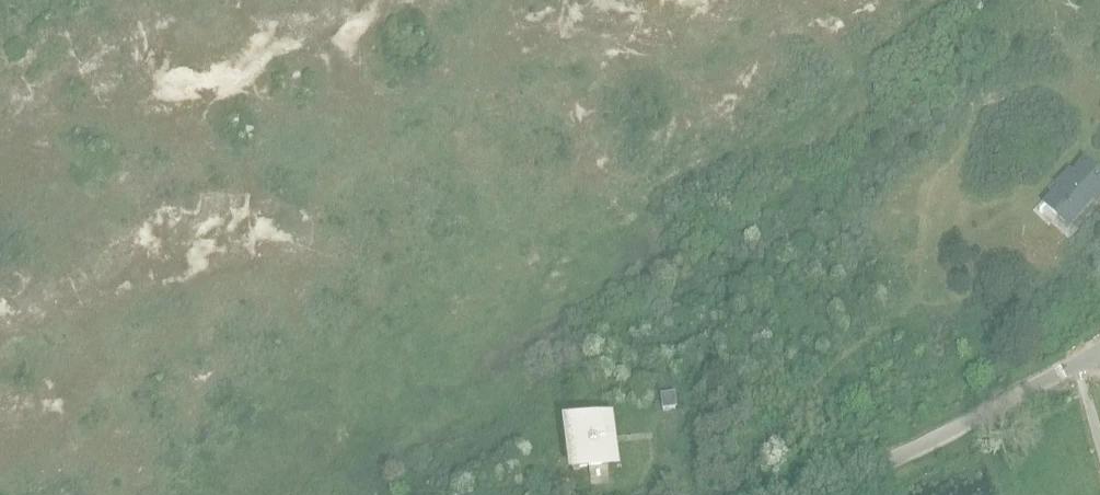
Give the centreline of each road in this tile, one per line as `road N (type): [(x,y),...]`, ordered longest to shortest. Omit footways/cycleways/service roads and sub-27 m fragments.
road 1 (unclassified): [(796,494),(906,451),(1099,349)]

